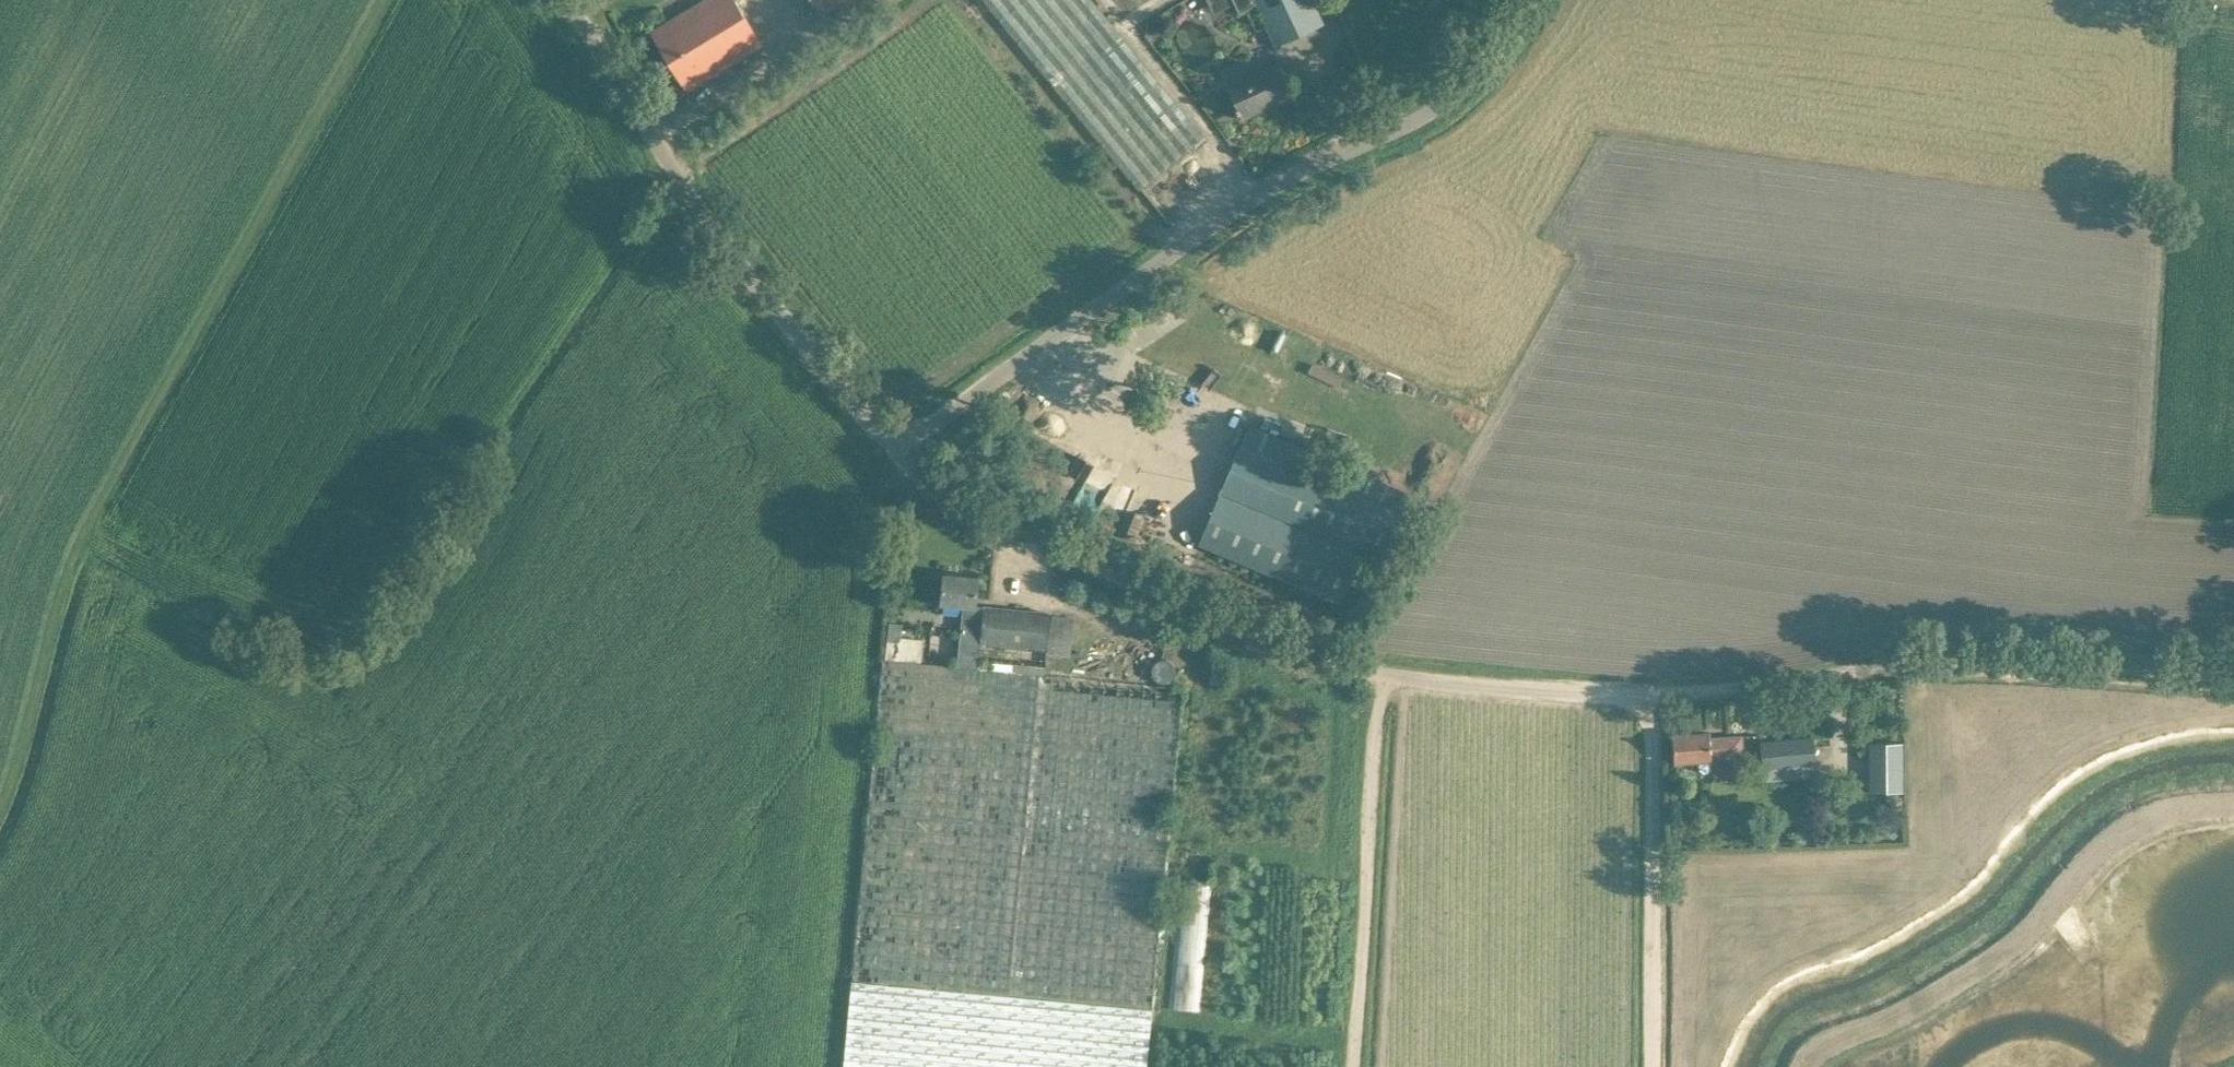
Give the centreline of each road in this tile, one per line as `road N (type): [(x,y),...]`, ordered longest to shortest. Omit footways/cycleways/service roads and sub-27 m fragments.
road 1 (unclassified): [(1867,673),(1652,697),(1503,688),(1347,664),(955,512),(893,451)]
road 2 (unclassified): [(893,451),(1210,228),(1459,91),(1514,38),(1535,0)]
road 3 (unclassified): [(893,451),(731,252),(562,0)]
road 4 (track): [(1652,697),(1653,1066)]
road 5 (track): [(2233,675),(2024,656),(1867,673)]

